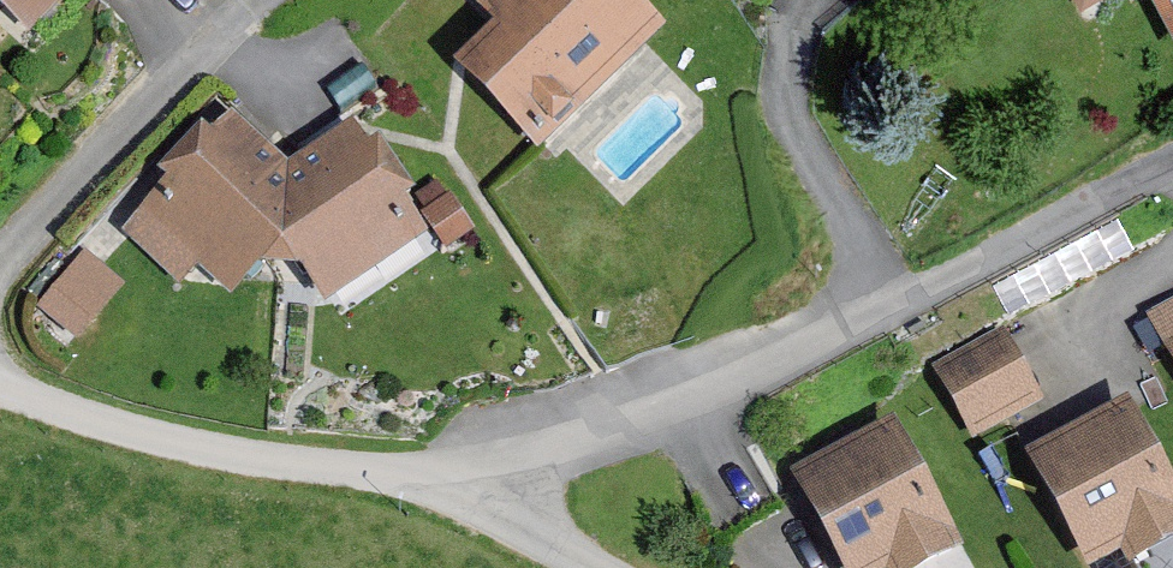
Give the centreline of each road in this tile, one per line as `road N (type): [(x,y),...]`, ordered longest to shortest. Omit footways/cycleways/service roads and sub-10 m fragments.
road 1 (residential): [(434,474),(652,408),(895,316),(1172,165)]
road 2 (residential): [(434,474),(319,473),(145,441),(0,391)]
road 3 (residential): [(588,567),(434,474)]

